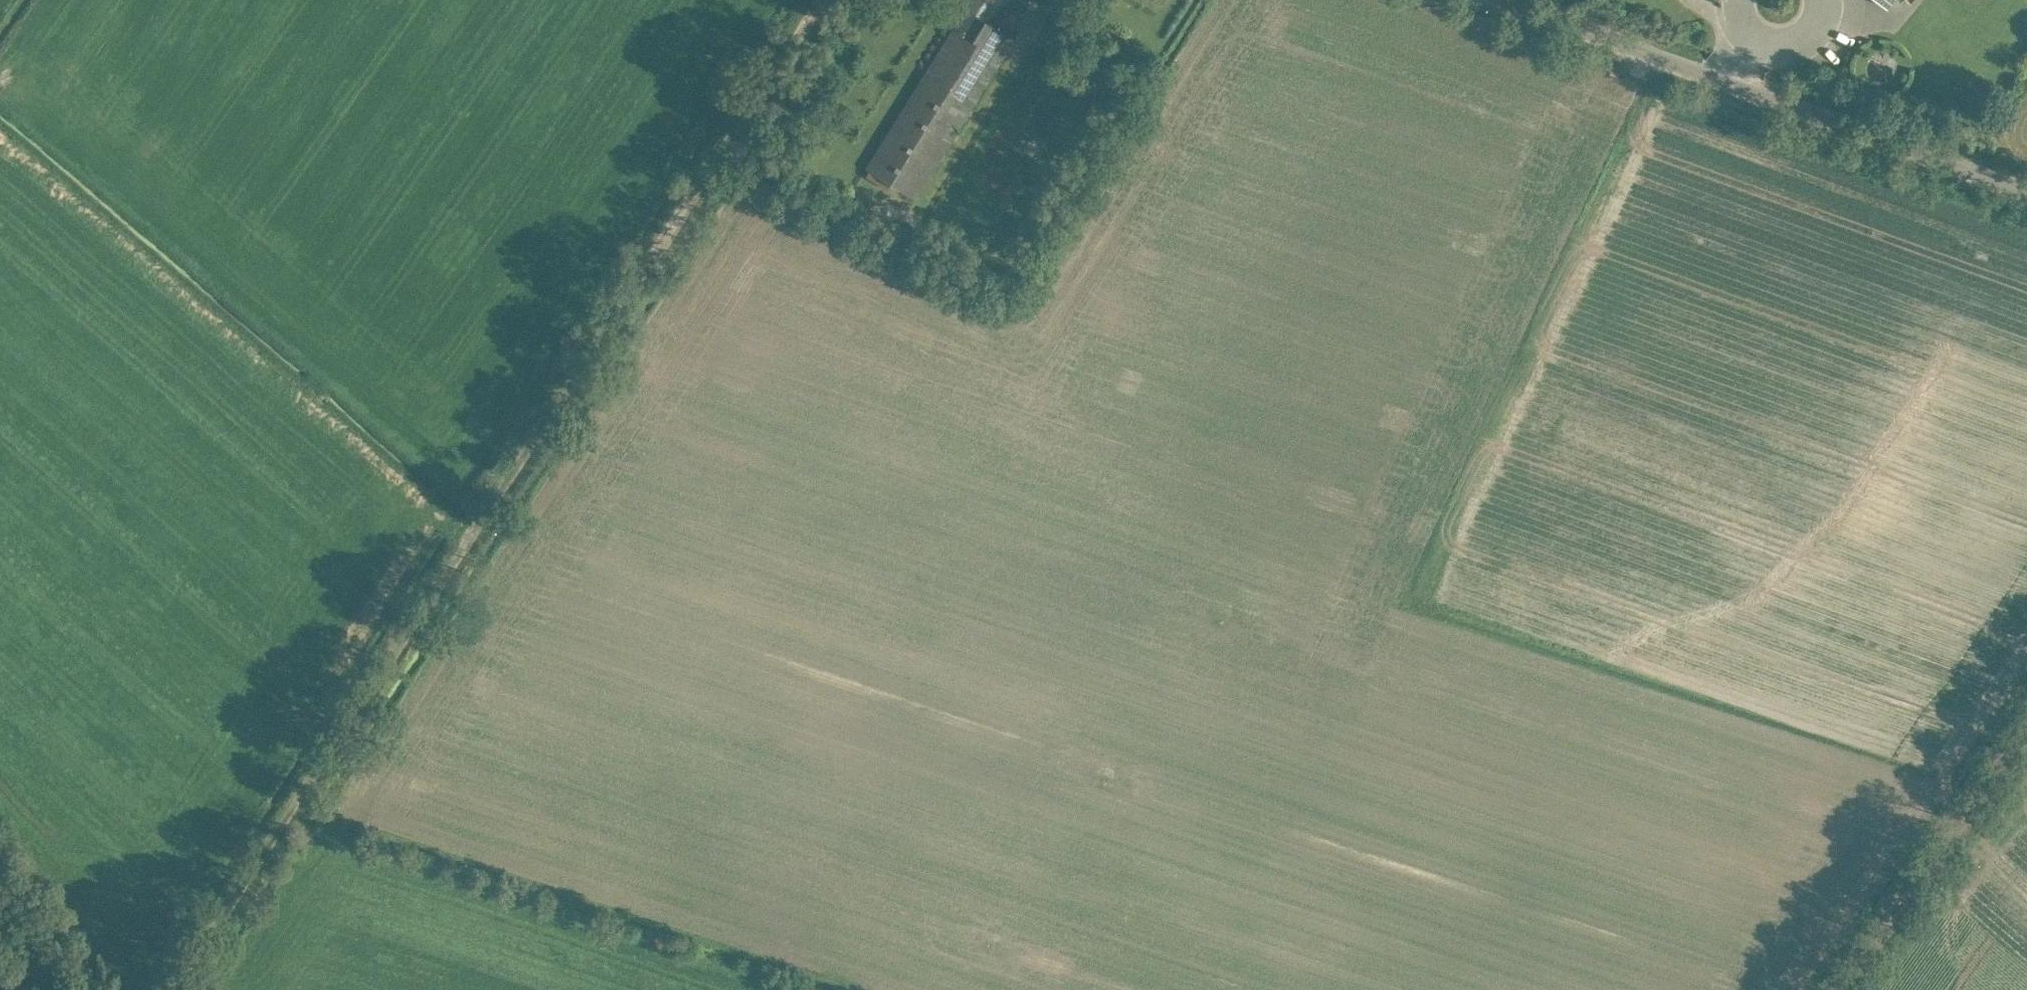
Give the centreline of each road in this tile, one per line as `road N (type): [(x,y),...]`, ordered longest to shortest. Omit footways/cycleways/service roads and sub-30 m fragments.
road 1 (track): [(161,989),(333,746),(810,0)]
road 2 (unclassified): [(2026,175),(1557,0)]
road 3 (track): [(2026,723),(1834,989)]

